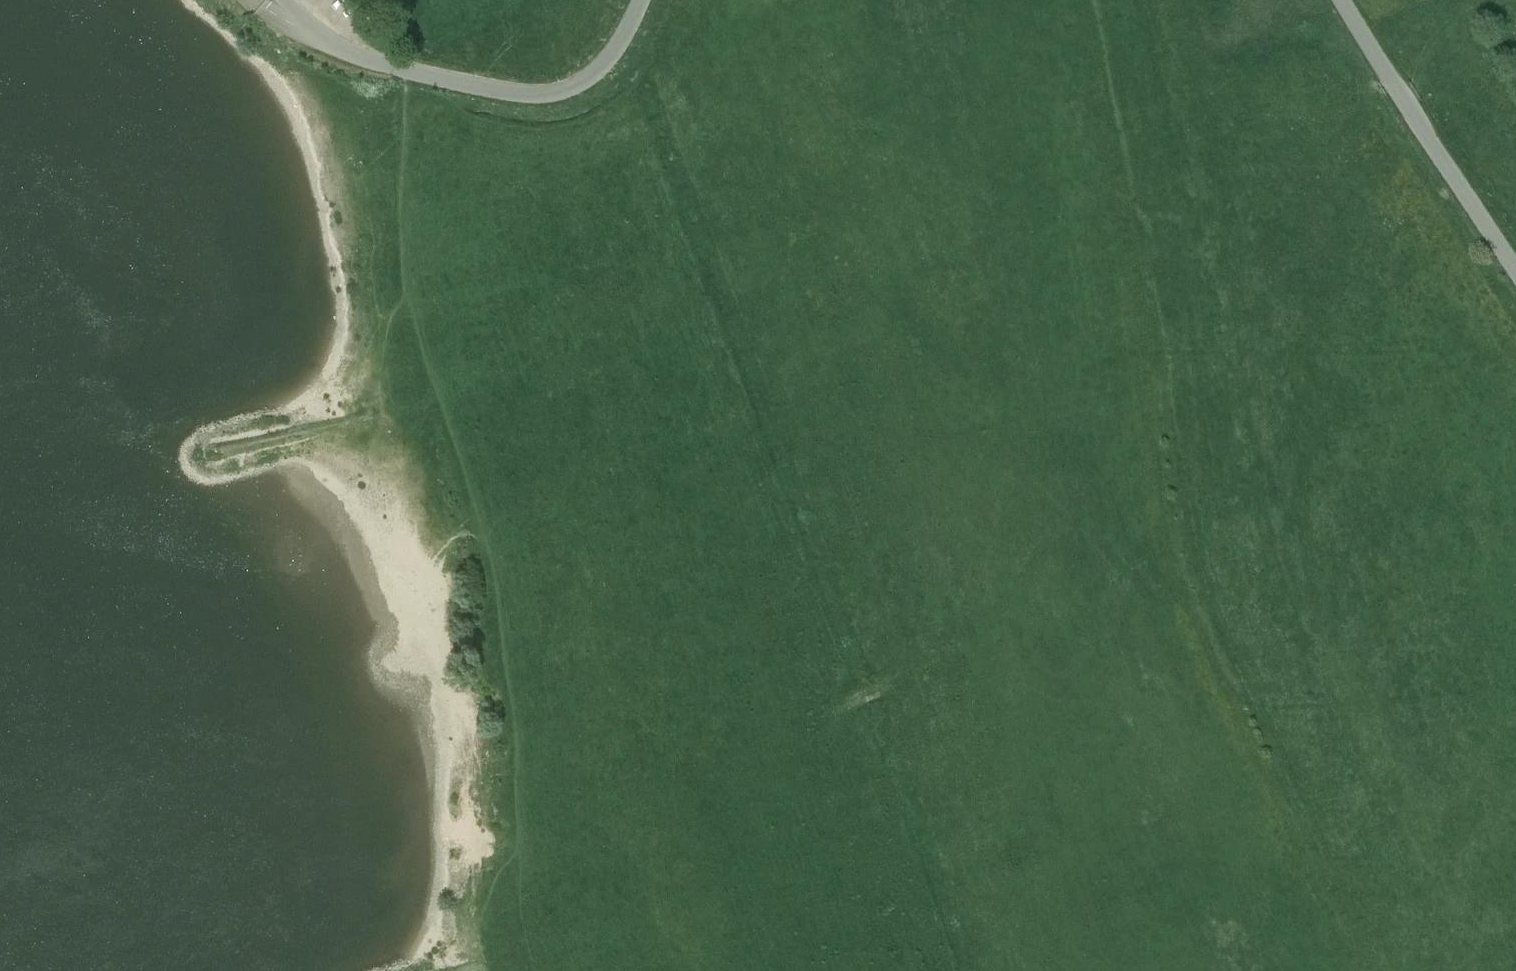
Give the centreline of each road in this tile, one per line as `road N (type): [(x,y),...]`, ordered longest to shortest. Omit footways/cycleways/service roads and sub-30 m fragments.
road 1 (tertiary): [(269,0),(351,55),(502,93),(544,95),(596,72),(623,40),(639,0)]
road 2 (tertiary): [(1515,273),(1342,0)]

